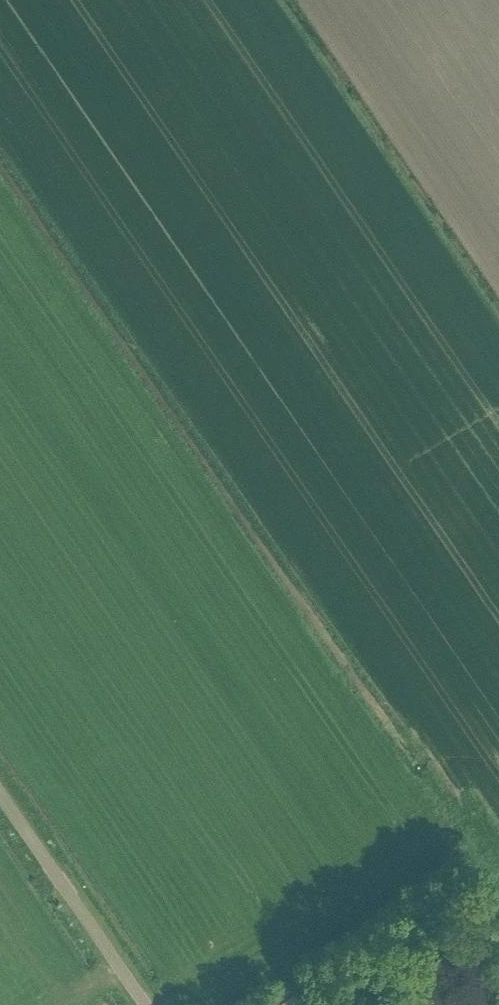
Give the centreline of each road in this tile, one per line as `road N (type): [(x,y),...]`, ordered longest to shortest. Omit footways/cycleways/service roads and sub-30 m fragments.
road 1 (unclassified): [(0,793),(146,1004)]

